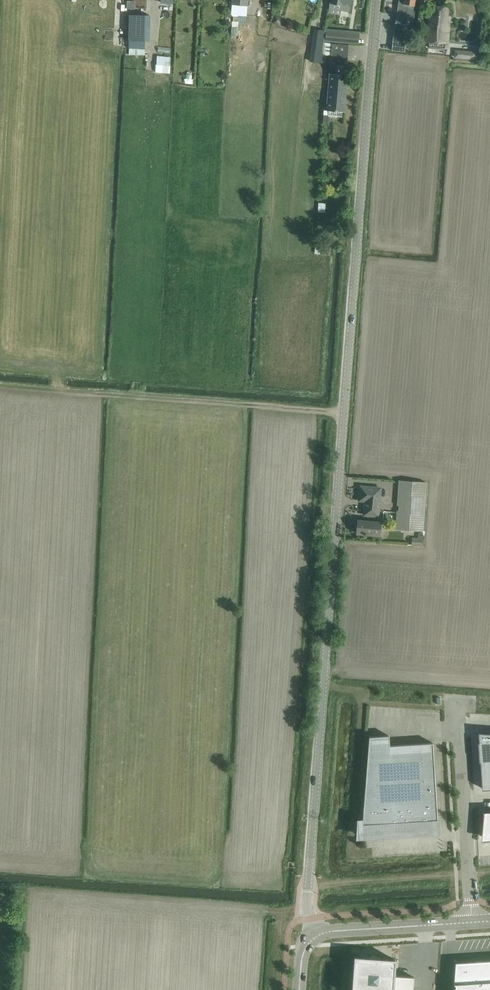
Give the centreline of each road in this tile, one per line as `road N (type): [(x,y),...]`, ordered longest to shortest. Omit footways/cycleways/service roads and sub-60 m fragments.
road 1 (unclassified): [(319,934),(308,899),(378,0)]
road 2 (unclassified): [(472,922),(459,699)]
road 3 (secondary): [(472,922),(319,934)]

